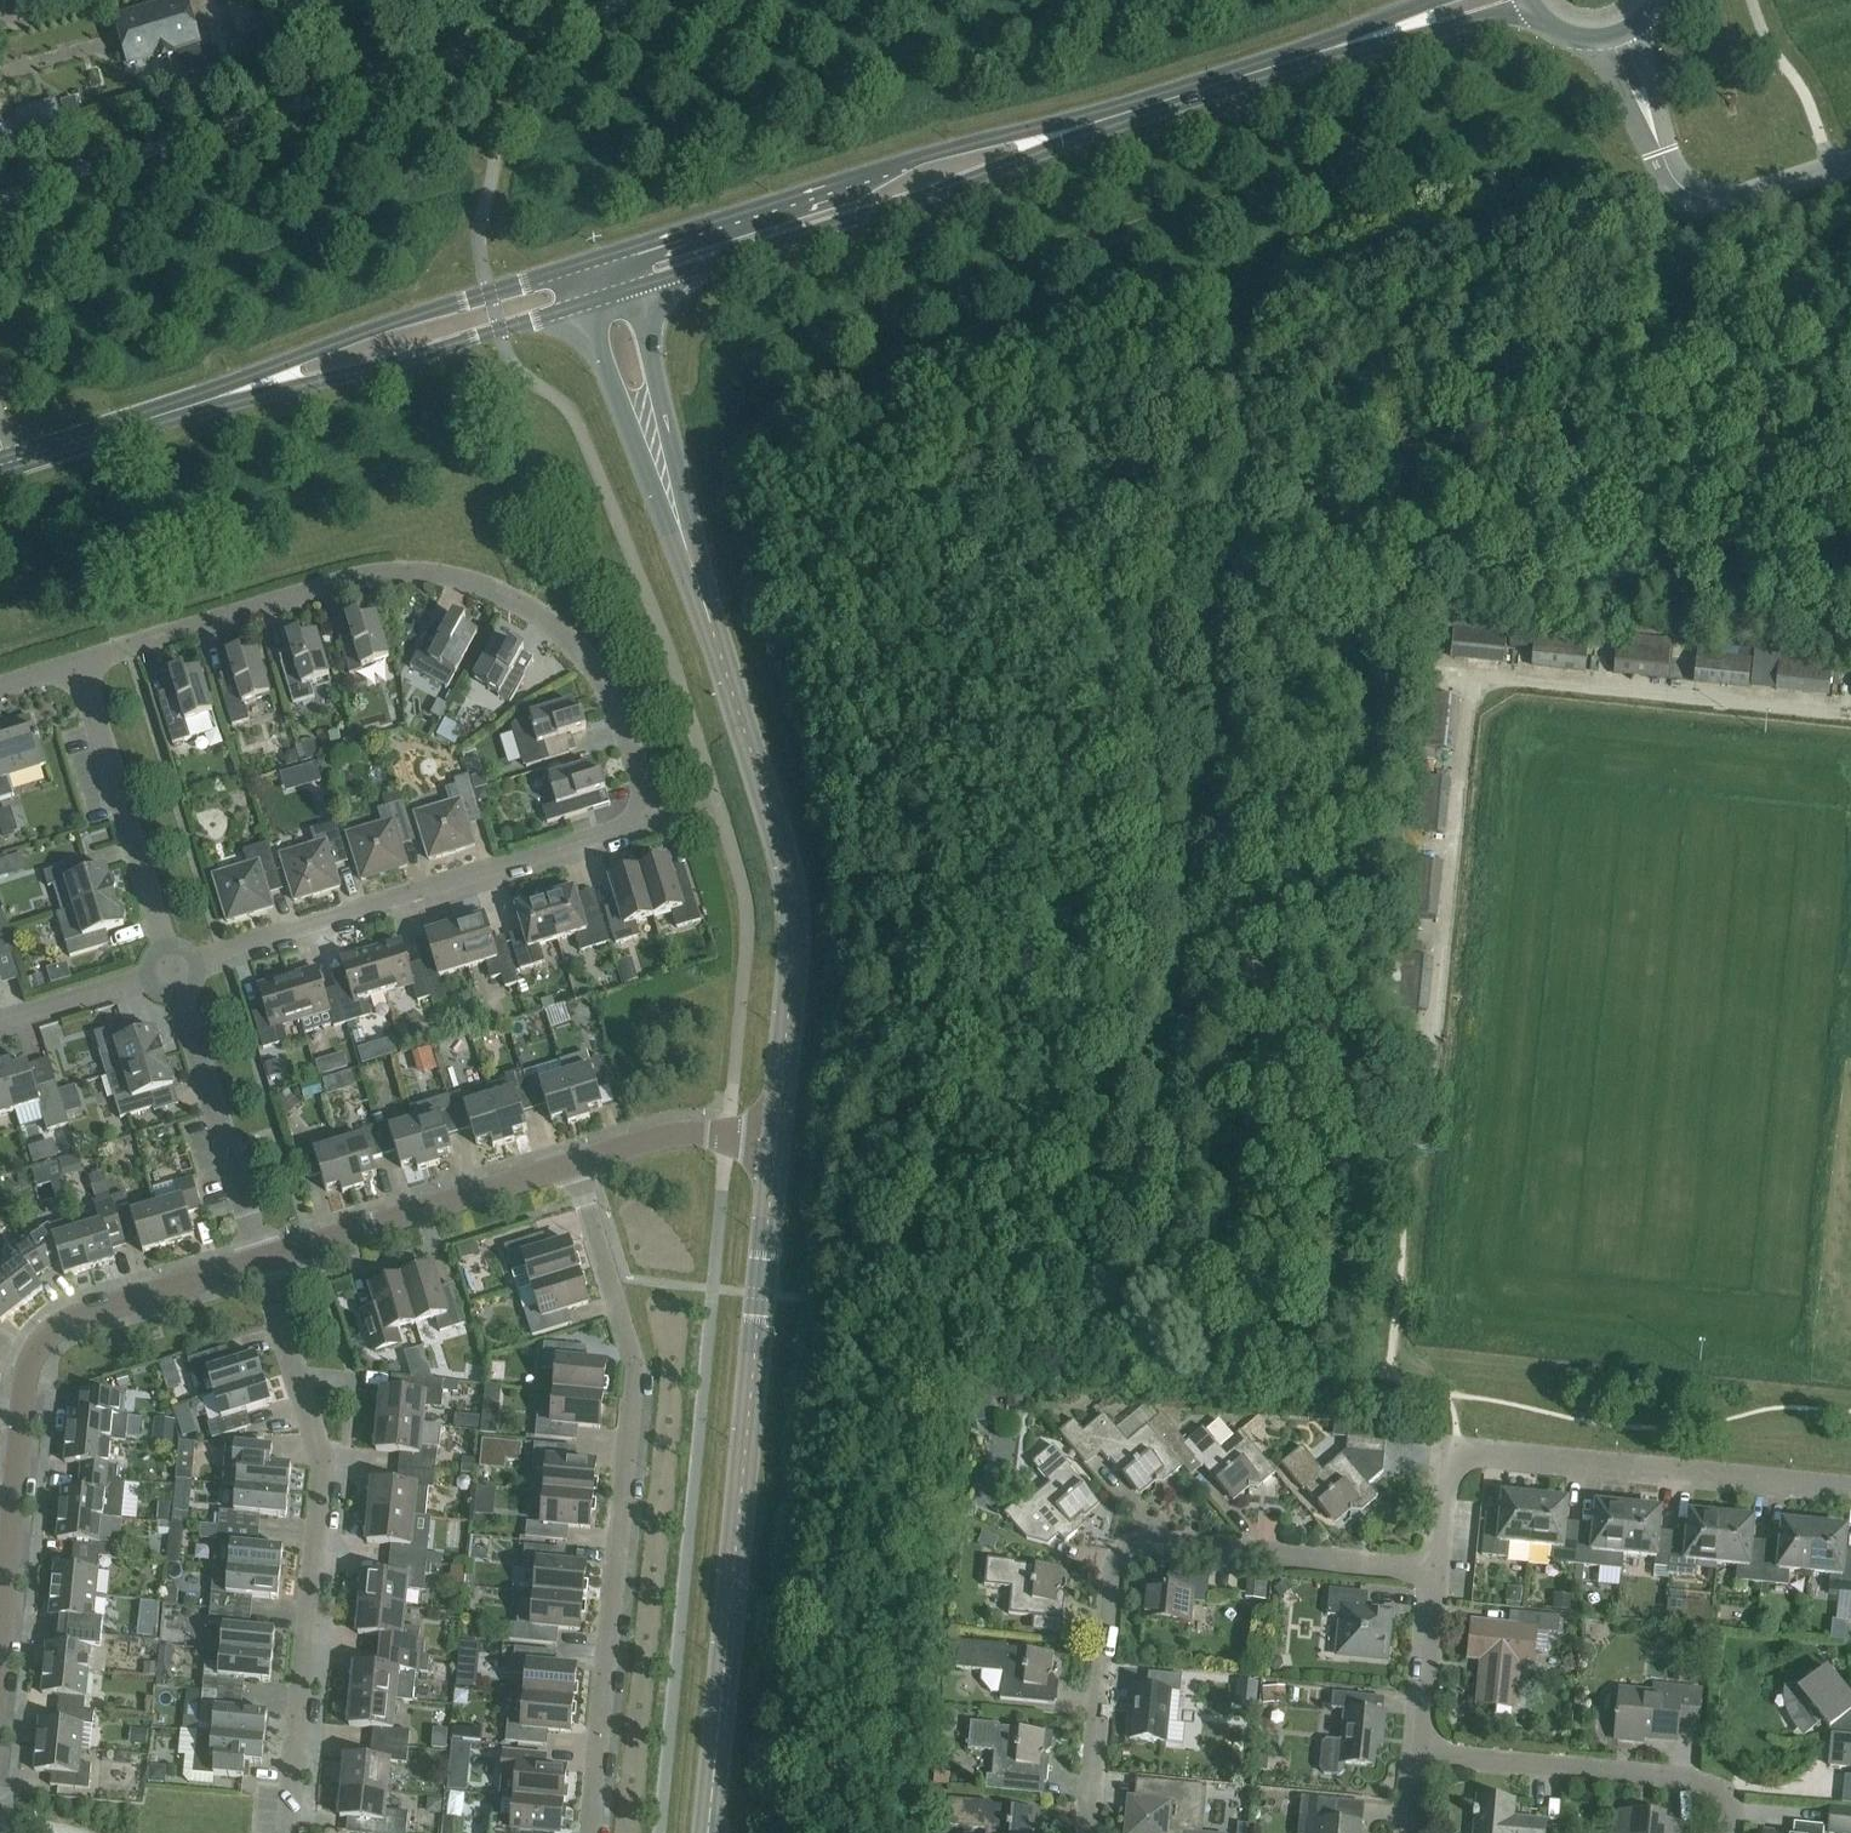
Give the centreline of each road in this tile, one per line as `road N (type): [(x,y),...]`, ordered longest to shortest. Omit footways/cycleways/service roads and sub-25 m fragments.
road 1 (residential): [(168,968),(653,819),(621,719),(590,662),(530,606),(481,586),(426,574),(370,575),(82,659)]
road 2 (tertiary): [(778,1139),(798,928),(793,878),(655,451)]
road 3 (tertiary): [(706,1832),(778,1139)]
road 4 (residential): [(590,1832),(635,1366),(576,1165)]
road 5 (residential): [(1099,1832),(1127,1544),(1438,1574)]
road 6 (residential): [(250,1265),(318,1440),(288,1832)]
road 7 (residential): [(1850,1496),(1451,1453),(1438,1574)]
road 8 (secondary): [(1095,121),(907,159),(595,256)]
road 9 (residential): [(250,1265),(70,1318),(42,1338),(26,1372),(2,1618)]
road 10 (secondary): [(632,288),(875,214),(1095,121)]
road 11 (secondary): [(595,256),(307,353),(253,384)]
road 12 (residential): [(1729,1832),(1734,1795),(1417,1767)]
road 13 (residential): [(576,1165),(250,1265)]
road 14 (secondary): [(253,384),(313,380),(583,303)]
road 15 (residential): [(168,968),(82,659)]
road 16 (residential): [(250,1265),(168,968)]
road 17 (secondary): [(1095,121),(1373,39)]
road 18 (secondary): [(0,464),(253,384)]
road 19 (unclassified): [(1658,148),(1686,194),(1715,202),(1850,163)]
road 20 (residential): [(778,1139),(680,1134),(576,1165)]
road 21 (residential): [(1438,1574),(1417,1767)]
road 22 (residential): [(0,1023),(168,968)]
road 23 (tertiary): [(655,451),(654,367),(632,288)]
road 24 (tertiary): [(583,303),(612,385),(655,451)]
road 25 (secondary): [(1373,39),(1534,6)]
road 26 (unclassified): [(1595,37),(1658,148)]
road 27 (unclassified): [(1658,148),(1633,26)]

